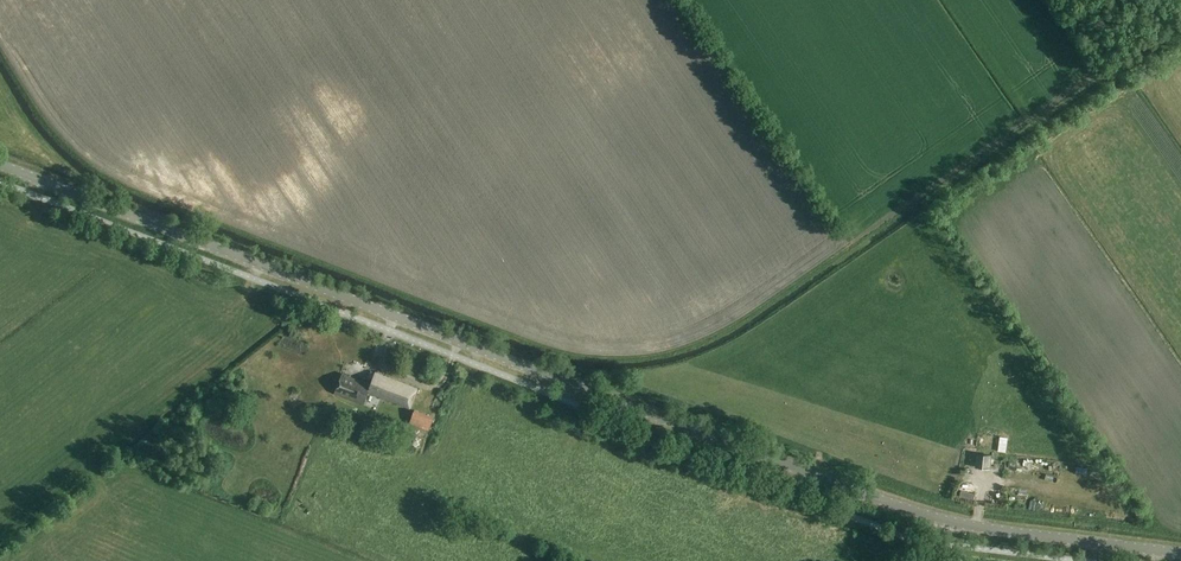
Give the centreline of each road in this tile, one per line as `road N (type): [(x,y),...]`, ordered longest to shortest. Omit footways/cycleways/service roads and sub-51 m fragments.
road 1 (tertiary): [(0,163),(904,506),(989,528),(1180,552)]

